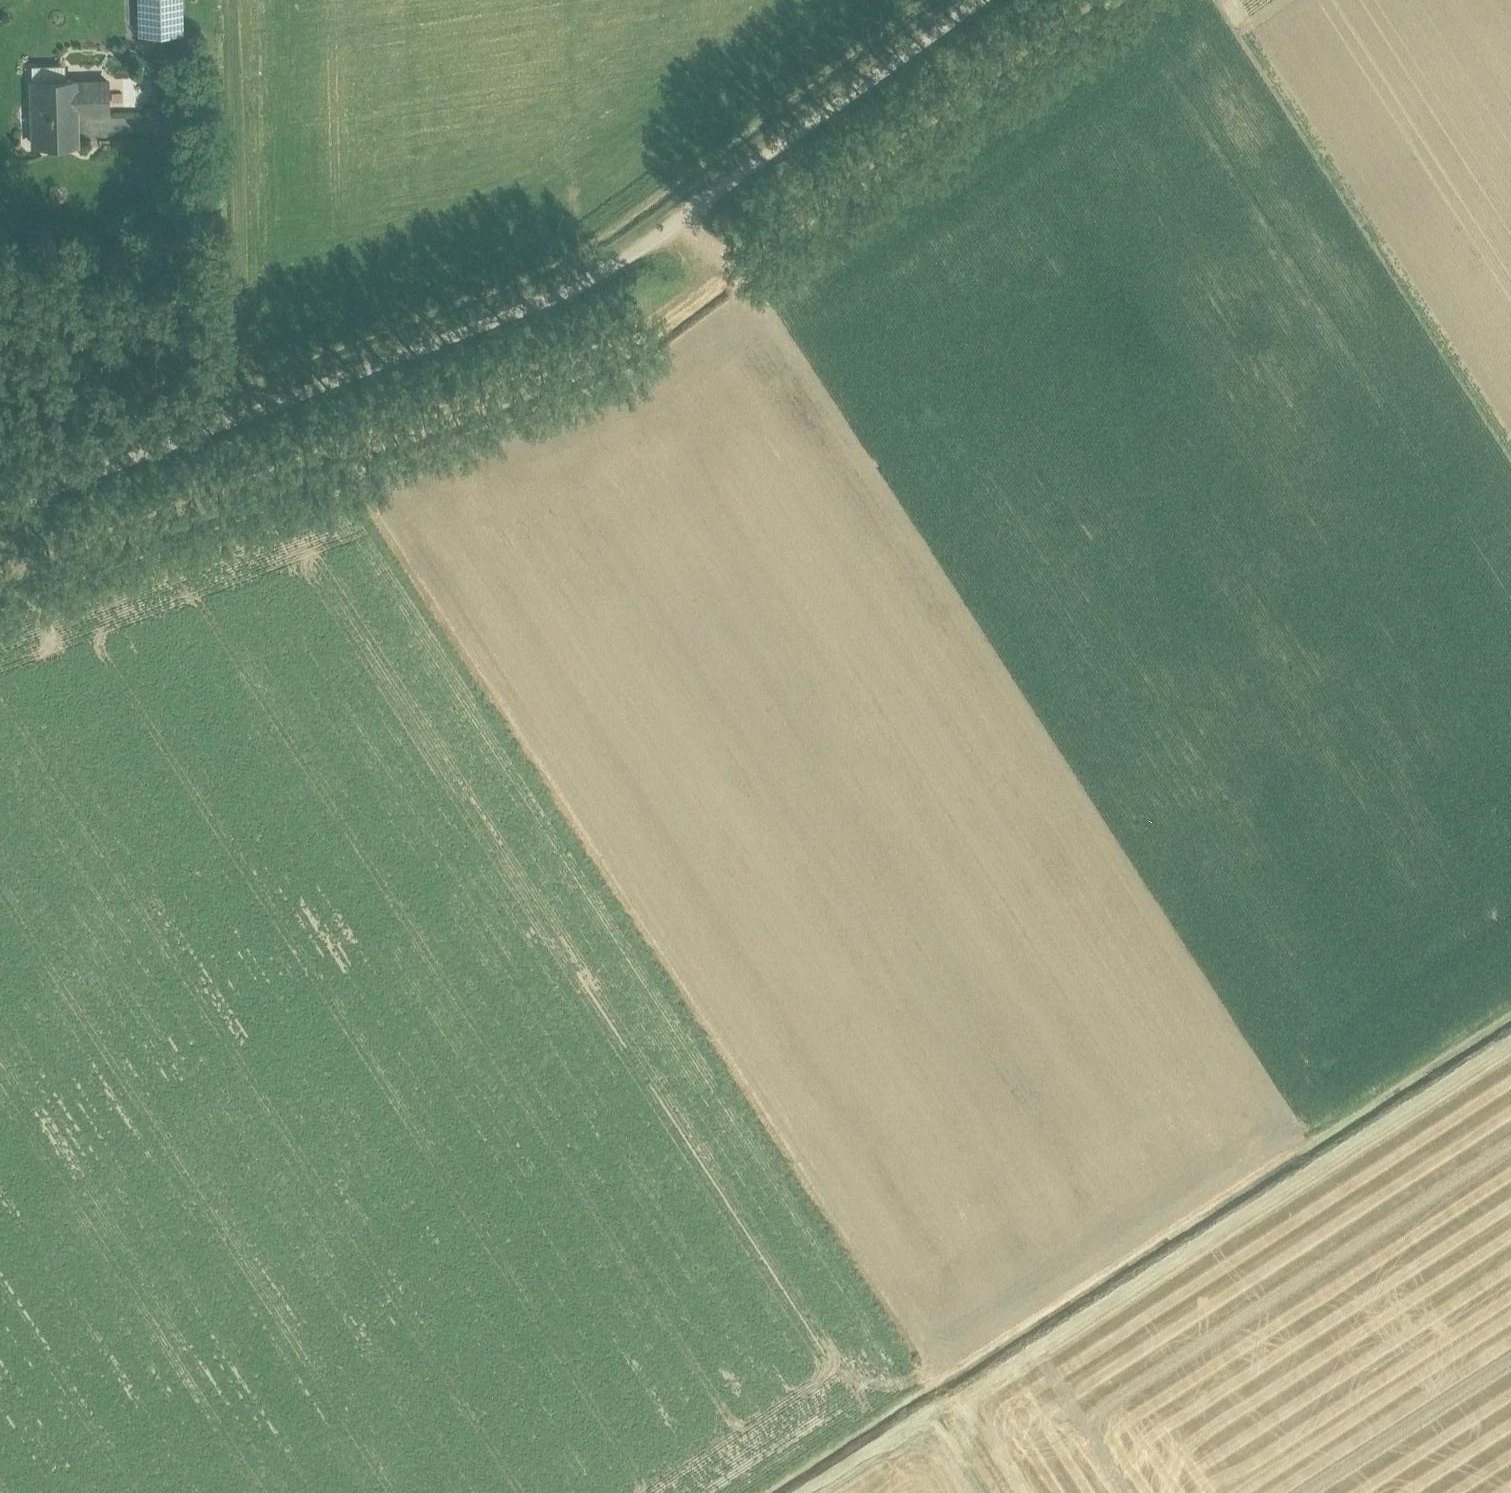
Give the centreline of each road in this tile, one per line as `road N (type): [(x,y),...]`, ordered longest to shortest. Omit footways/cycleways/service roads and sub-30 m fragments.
road 1 (unclassified): [(0,509),(591,280),(983,0)]

